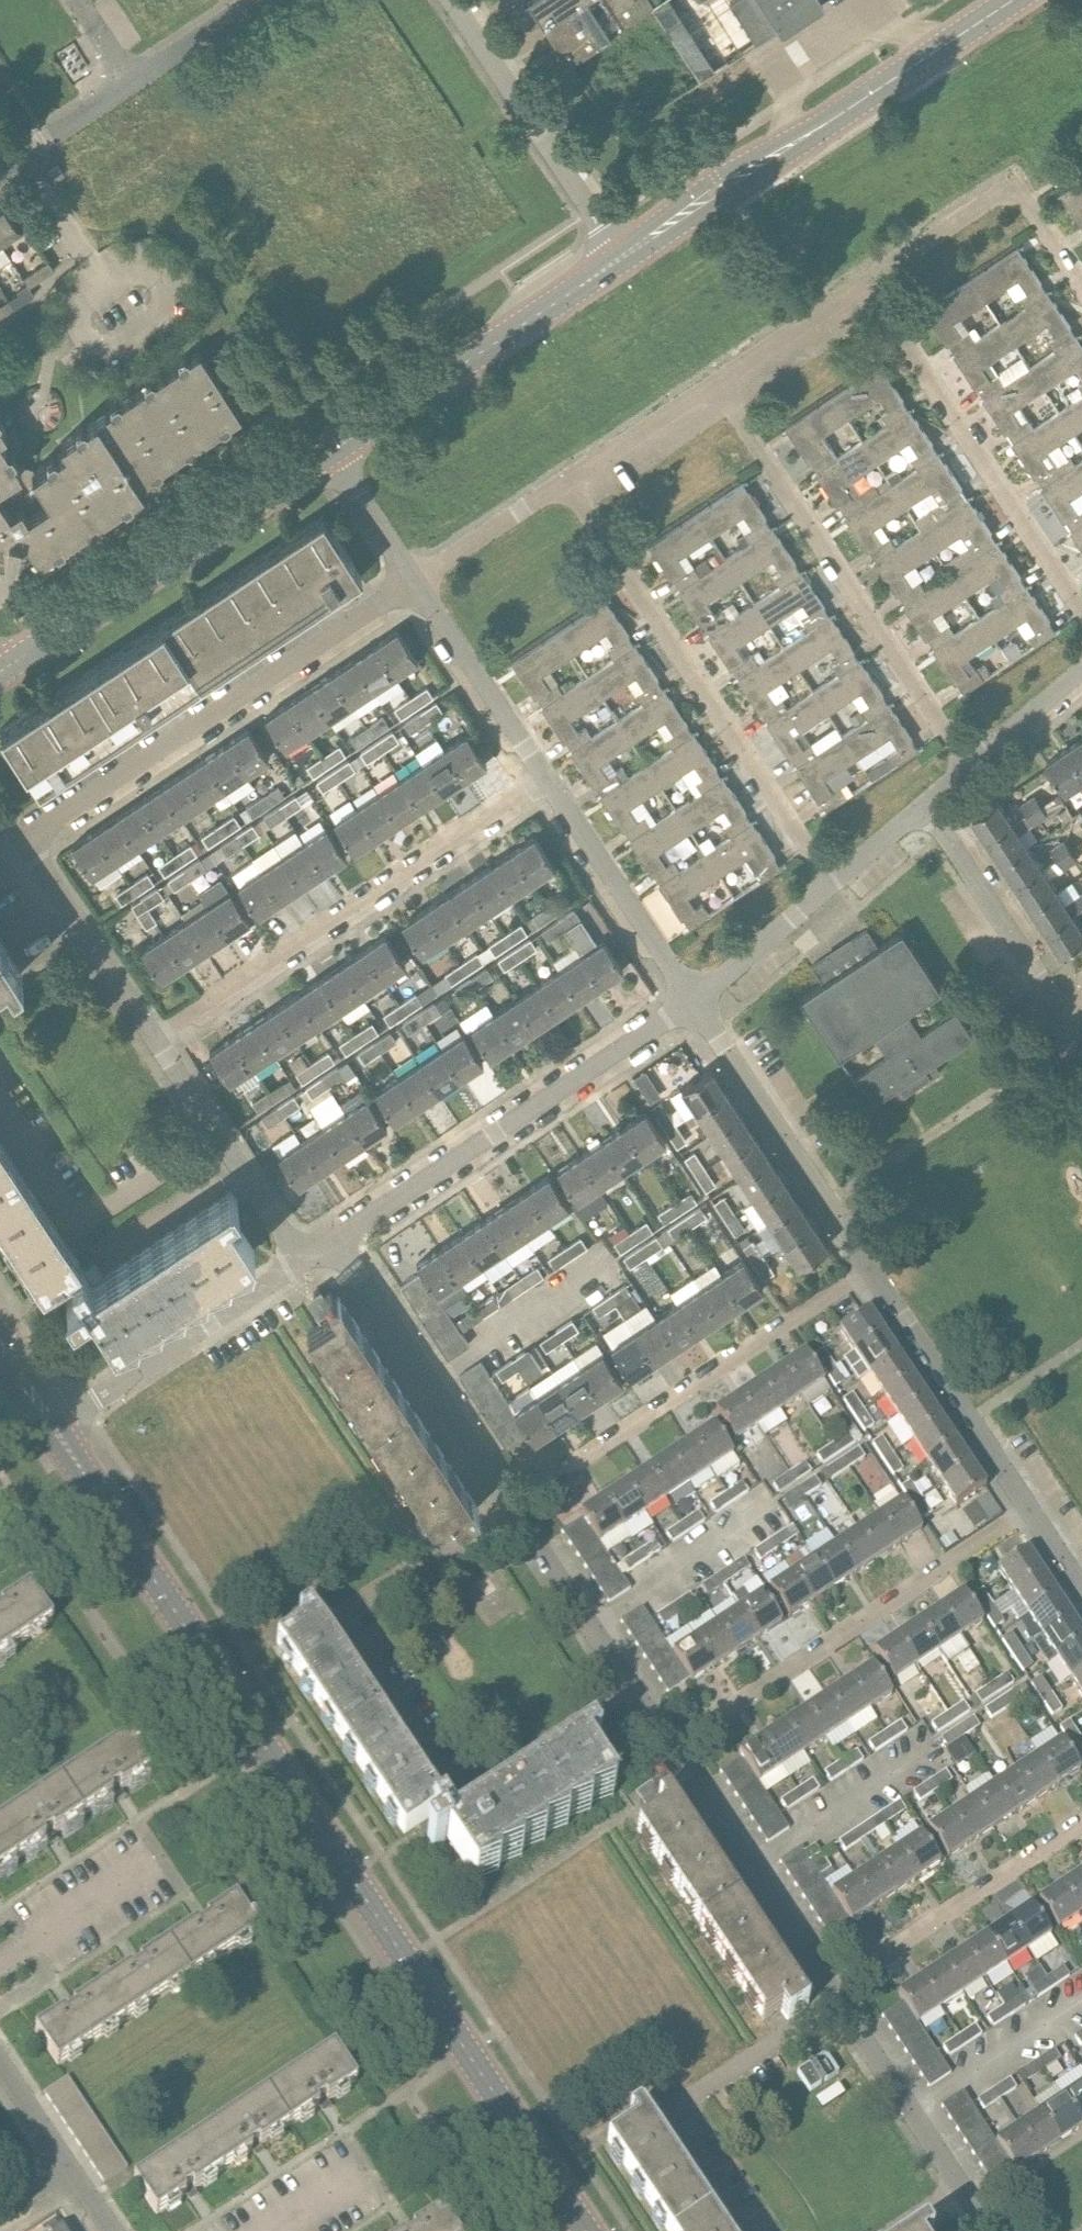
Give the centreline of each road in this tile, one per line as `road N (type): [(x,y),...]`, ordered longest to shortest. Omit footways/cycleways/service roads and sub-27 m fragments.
road 1 (tertiary): [(589,2230),(53,1429)]
road 2 (residential): [(155,1034),(43,863),(42,833),(413,581)]
road 3 (residential): [(833,888),(564,481)]
road 4 (tertiary): [(622,262),(1014,0)]
road 5 (residential): [(155,1034),(548,777)]
road 6 (residential): [(969,768),(714,380)]
road 7 (residential): [(511,1510),(870,1268)]
road 8 (residential): [(340,1242),(697,1001)]
road 9 (residential): [(666,1739),(1030,1510)]
road 10 (residential): [(1081,610),(863,279)]
road 11 (tertiary): [(0,673),(327,455)]
road 12 (residential): [(440,1774),(341,1620),(511,1510)]
road 13 (tertiary): [(327,455),(622,262)]
road 14 (residential): [(753,2230),(670,2106),(837,1997)]
road 15 (residential): [(870,1268),(697,1001)]
road 16 (residential): [(511,1510),(340,1242)]
road 17 (residential): [(622,262),(448,0)]
road 18 (residential): [(220,1133),(81,1224),(0,1100)]
road 19 (residential): [(837,1997),(666,1739)]
road 20 (residential): [(53,1429),(306,1263)]
road 21 (residential): [(837,1997),(1081,1822)]
road 22 (residential): [(1030,1510),(870,1268)]
road 23 (residential): [(992,2230),(837,1997)]
road 24 (residential): [(666,1739),(511,1510)]
road 25 (residential): [(697,1001),(548,777)]
road 26 (residential): [(1067,1019),(921,812)]
road 27 (residential): [(548,777),(413,581)]
road 28 (residential): [(413,581),(564,481)]
road 29 (residential): [(564,481),(714,380)]
road 30 (residential): [(714,380),(863,279)]
road 31 (residential): [(697,1001),(833,888)]
road 32 (residential): [(863,279),(1012,184)]
road 33 (residential): [(128,89),(259,0)]
road 34 (residential): [(306,1263),(220,1133)]
road 35 (residential): [(0,175),(128,89)]
road 36 (residential): [(413,581),(327,455)]
road 37 (residential): [(969,768),(1081,672)]
road 38 (residential): [(1081,287),(1012,184)]
road 39 (residential): [(68,2165),(0,2062)]

